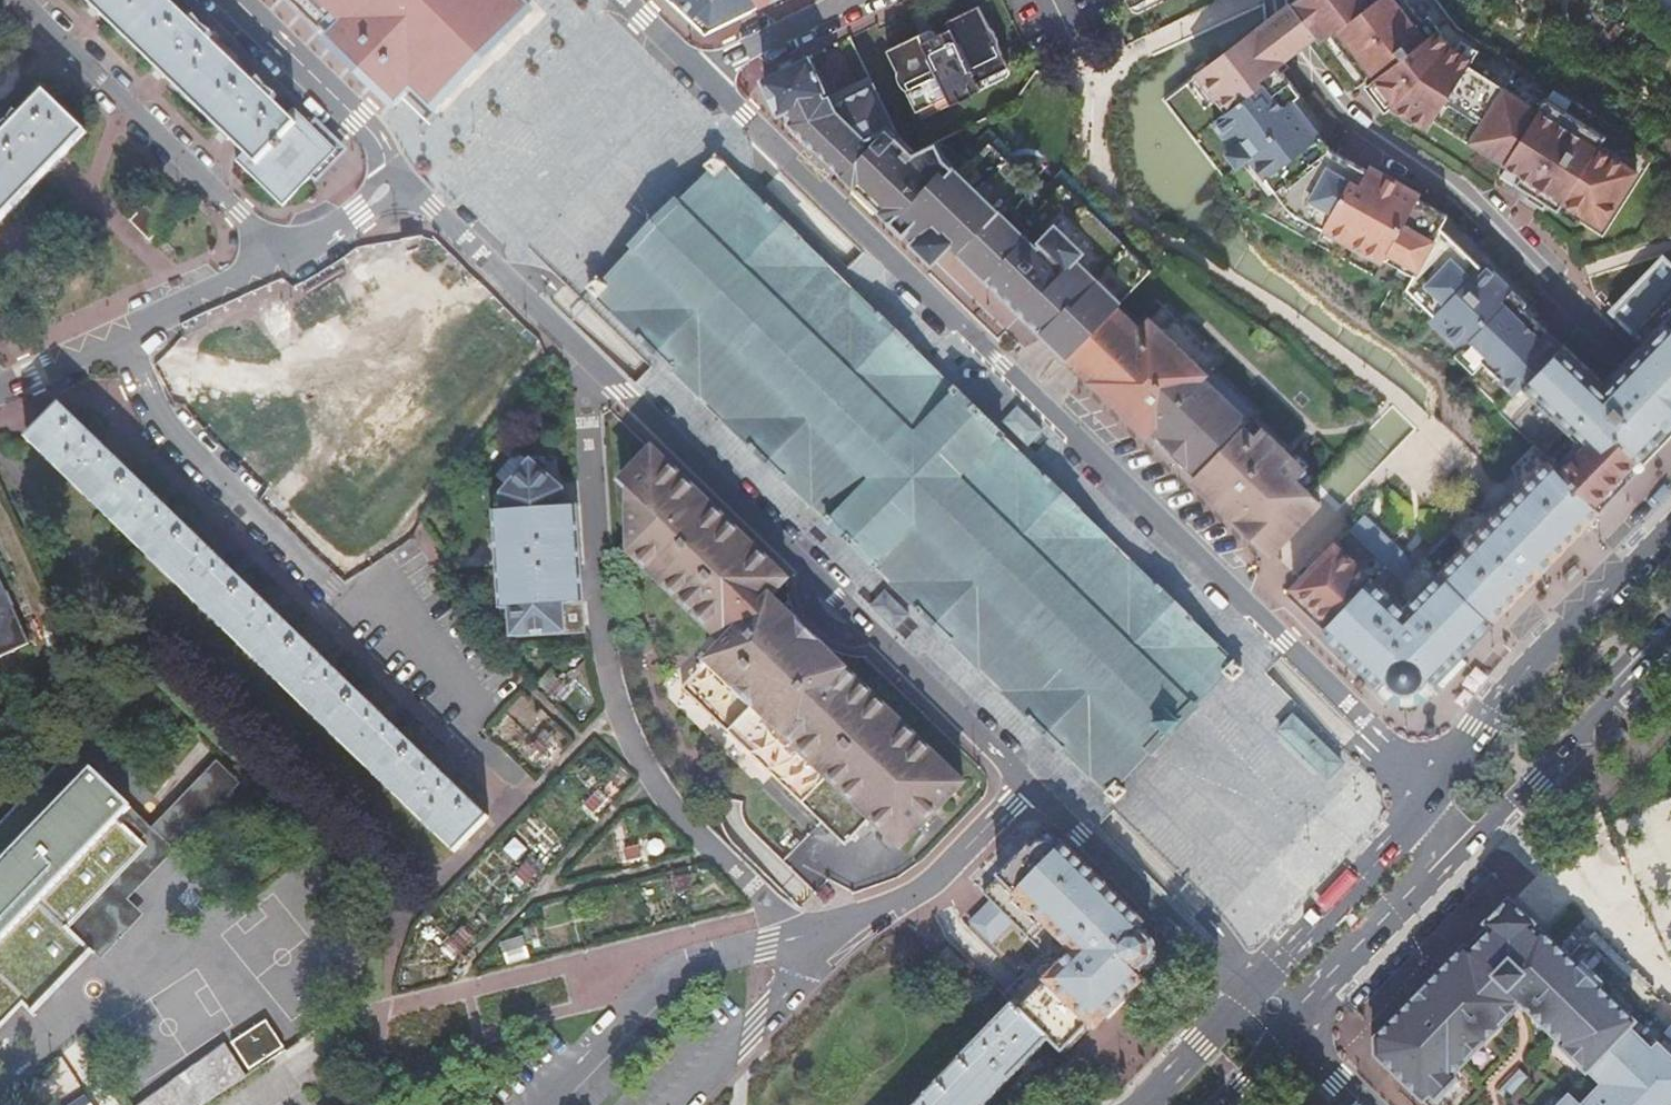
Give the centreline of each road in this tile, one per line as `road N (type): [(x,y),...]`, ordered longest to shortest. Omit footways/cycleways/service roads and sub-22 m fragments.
road 1 (unclassified): [(401,175),(594,373),(1235,991)]
road 2 (unclassified): [(1429,786),(702,74)]
road 3 (residential): [(1275,0),(1306,61),(1351,121),(1462,191),(1670,399)]
road 4 (unclassified): [(284,257),(22,0)]
road 5 (secondary): [(1670,514),(1503,693),(1429,786)]
road 6 (residential): [(0,390),(284,257)]
road 7 (secondary): [(1429,786),(1235,991)]
road 8 (secondary): [(1289,1041),(1377,937),(1480,836)]
road 9 (secondary): [(1480,836),(1670,647)]
road 10 (unclassified): [(234,0),(359,121),(401,175)]
road 11 (unclassified): [(853,0),(702,74)]
road 12 (secondary): [(1235,991),(1142,1104)]
road 13 (residential): [(284,257),(355,218),(401,175)]

